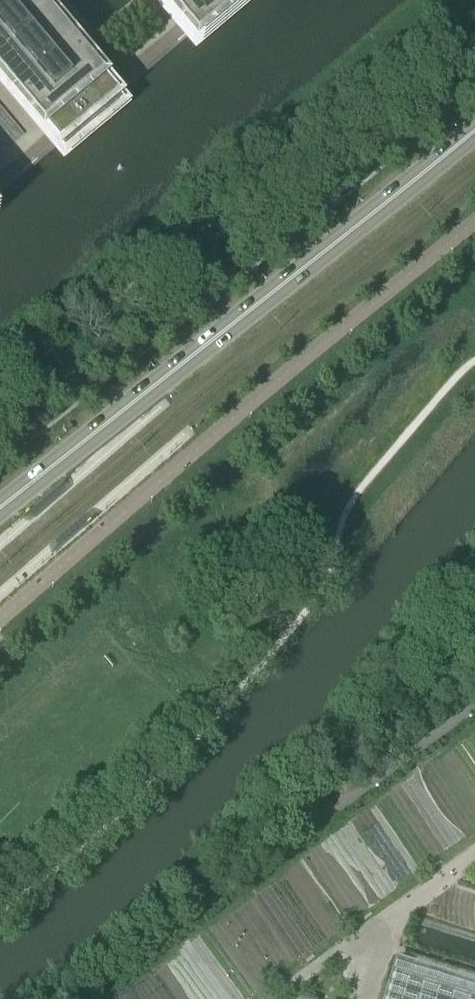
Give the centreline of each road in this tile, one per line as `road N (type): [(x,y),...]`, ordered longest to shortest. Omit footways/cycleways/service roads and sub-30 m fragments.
road 1 (secondary): [(0,509),(474,127)]

